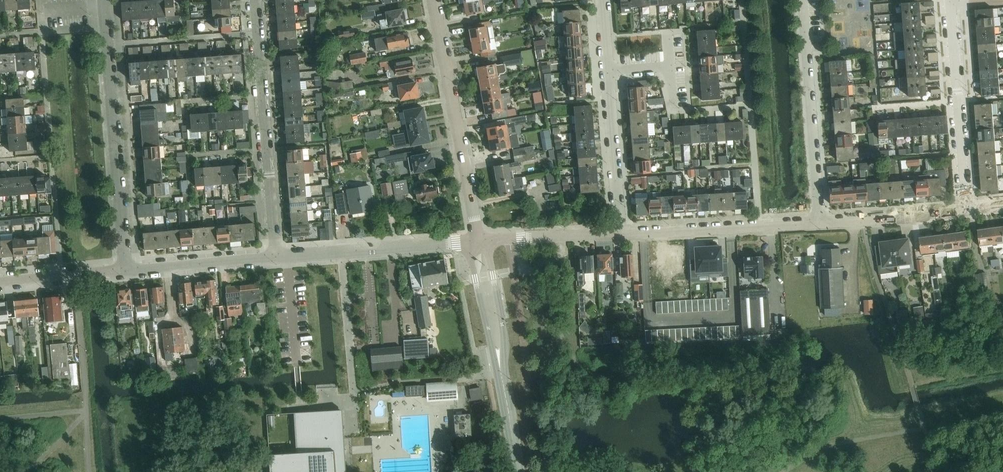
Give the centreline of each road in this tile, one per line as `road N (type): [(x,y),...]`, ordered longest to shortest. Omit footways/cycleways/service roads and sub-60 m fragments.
road 1 (residential): [(126,271),(105,0)]
road 2 (residential): [(276,257),(256,0)]
road 3 (residential): [(477,241),(433,0)]
road 4 (residential): [(820,223),(802,0)]
road 5 (residential): [(966,210),(949,0)]
road 6 (residential): [(276,257),(477,241)]
road 7 (tertiary): [(621,234),(820,223)]
road 8 (residential): [(621,234),(608,72)]
road 9 (residential): [(126,271),(276,257)]
road 10 (tertiary): [(820,223),(966,210)]
road 11 (tertiary): [(477,241),(621,234)]
road 12 (tertiary): [(500,364),(489,254),(477,241)]
road 13 (tertiary): [(477,241),(473,264),(500,364)]
road 14 (residential): [(0,282),(126,271)]

